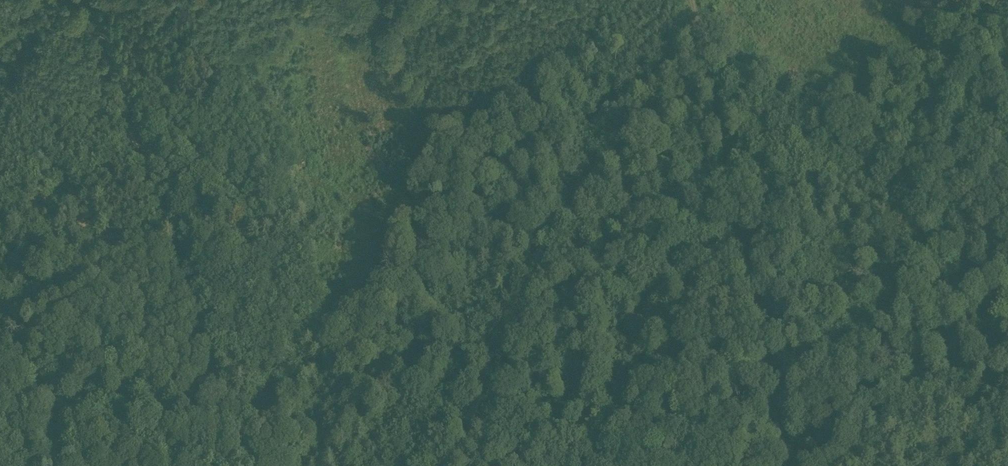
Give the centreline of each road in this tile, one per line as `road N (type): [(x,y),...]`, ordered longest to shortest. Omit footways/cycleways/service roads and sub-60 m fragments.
road 1 (track): [(93,0),(244,465)]
road 2 (track): [(698,0),(782,465)]

